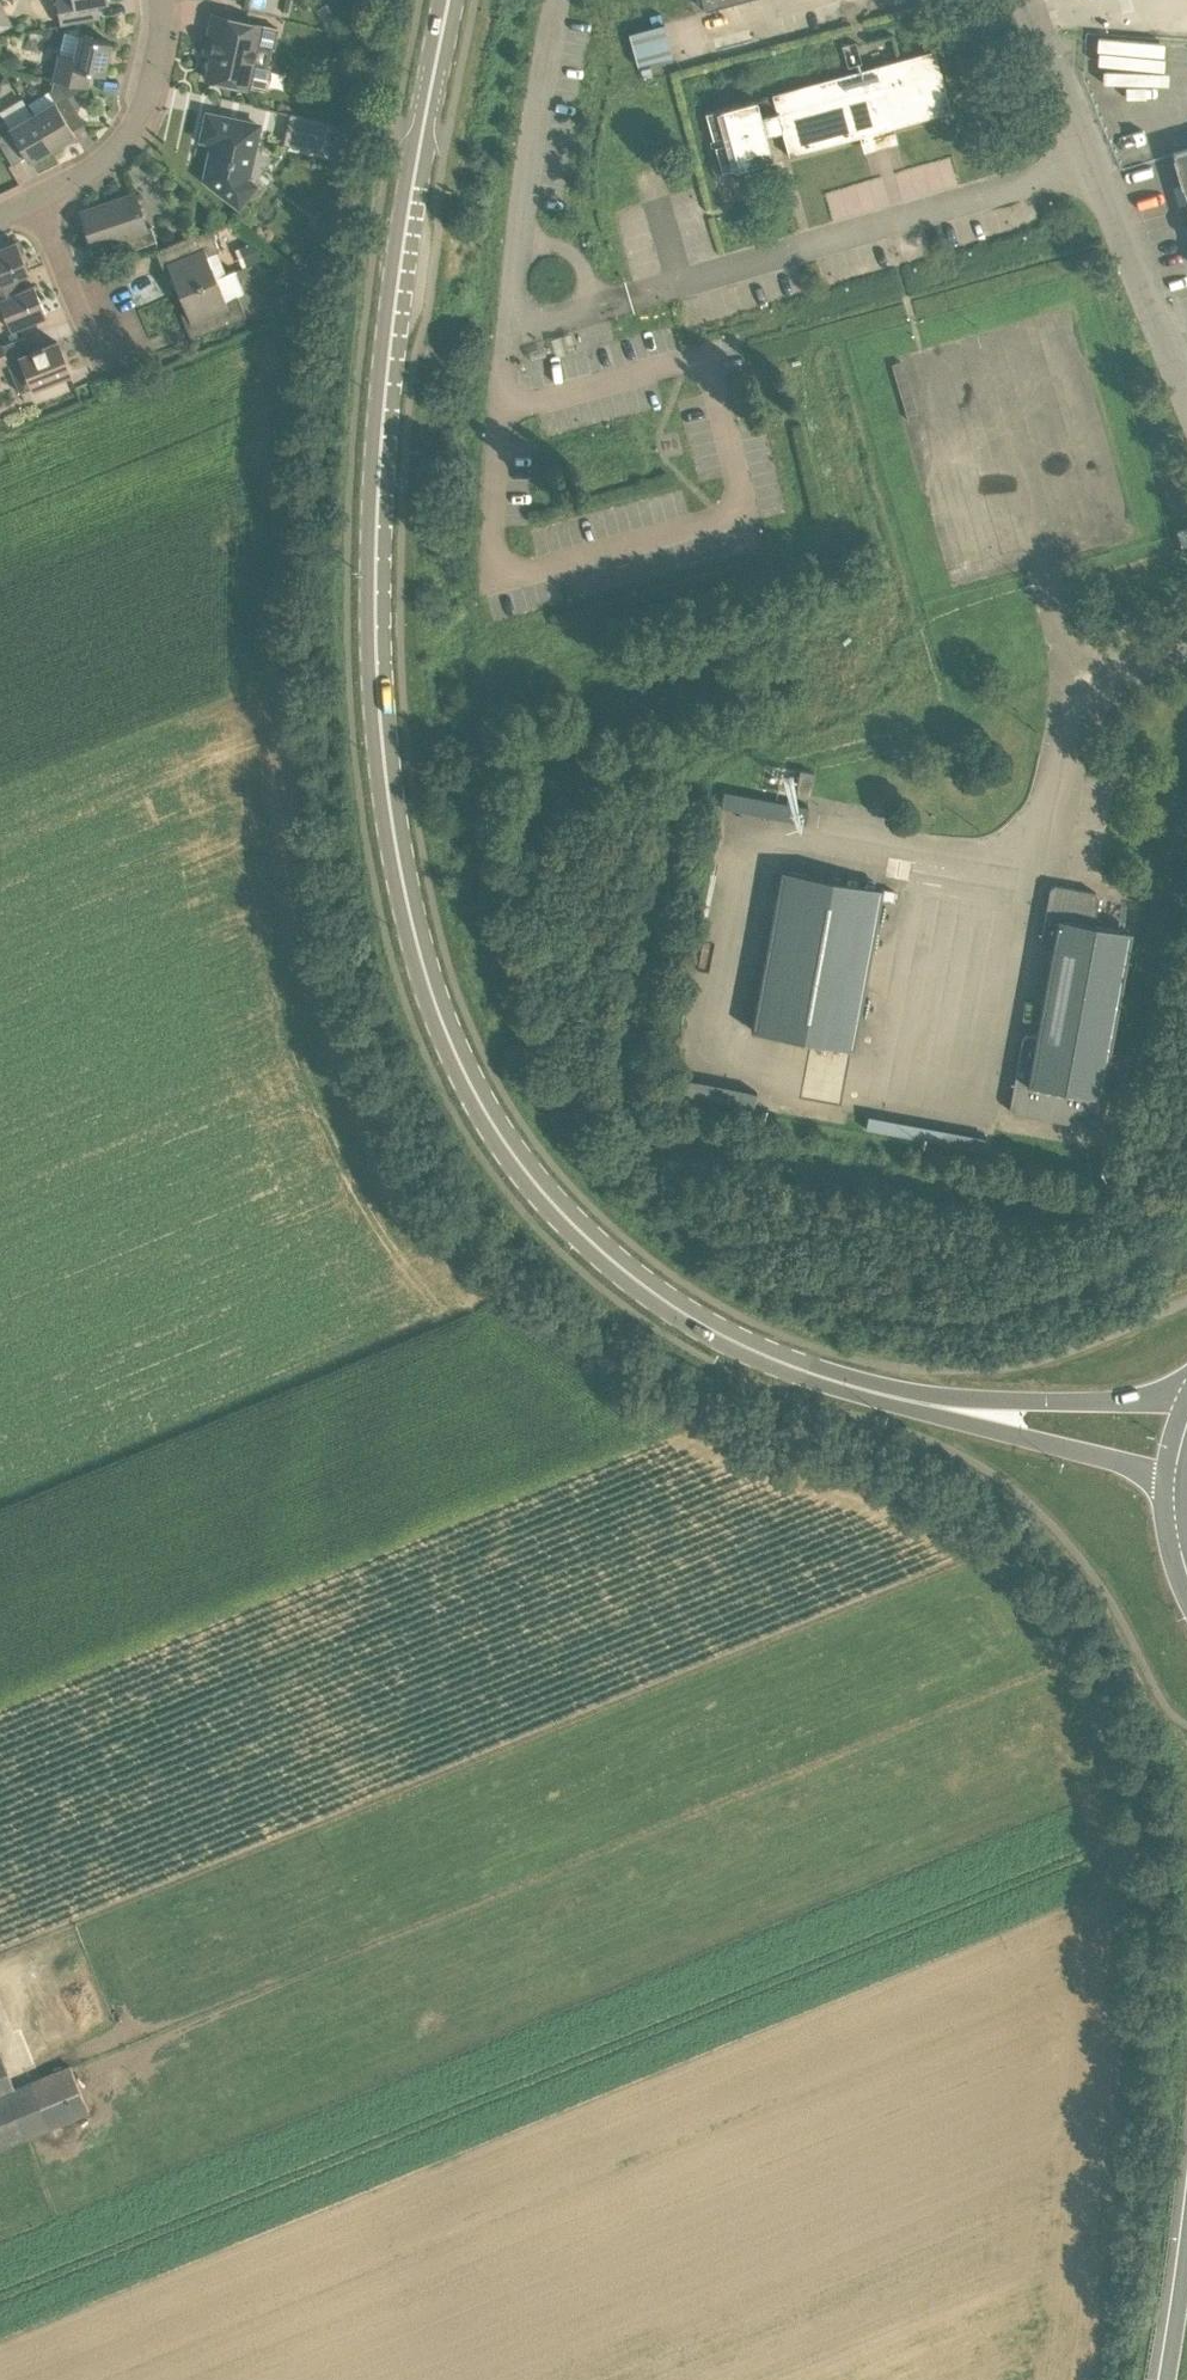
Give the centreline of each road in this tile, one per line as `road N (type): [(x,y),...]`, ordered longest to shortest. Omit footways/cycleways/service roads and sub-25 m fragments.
road 1 (tertiary): [(892,1397),(771,1358),(686,1317),(572,1227),(531,1180),(468,1081),(417,947),(382,735),(378,497),(391,336),(449,0)]
road 2 (unclassified): [(598,310),(1093,161)]
road 3 (tertiary): [(892,1397),(1175,1485)]
road 4 (tertiary): [(1186,1396),(1119,1403),(892,1397)]
road 5 (unclassified): [(1186,401),(1093,161)]
road 6 (residential): [(37,195),(125,140),(154,66),(159,0)]
road 7 (unclassified): [(519,242),(557,0)]
road 8 (residential): [(110,375),(37,195)]
road 9 (unclassified): [(1093,161),(1029,0)]
road 10 (motorway): [(1186,2252),(1167,2379)]

